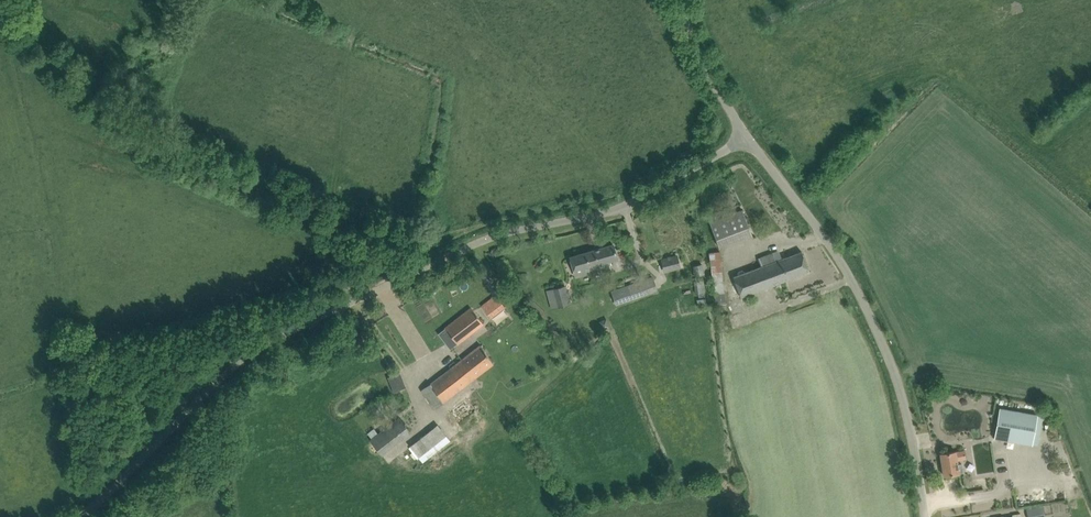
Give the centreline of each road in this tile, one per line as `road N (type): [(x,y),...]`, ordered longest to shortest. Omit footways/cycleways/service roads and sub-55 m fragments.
road 1 (unclassified): [(78,516),(239,359),(271,340),(476,243),(618,209),(749,137)]
road 2 (unclassified): [(926,516),(911,432),(881,338),(837,254),(749,137)]
road 3 (unclassified): [(749,137),(702,62),(679,0)]

